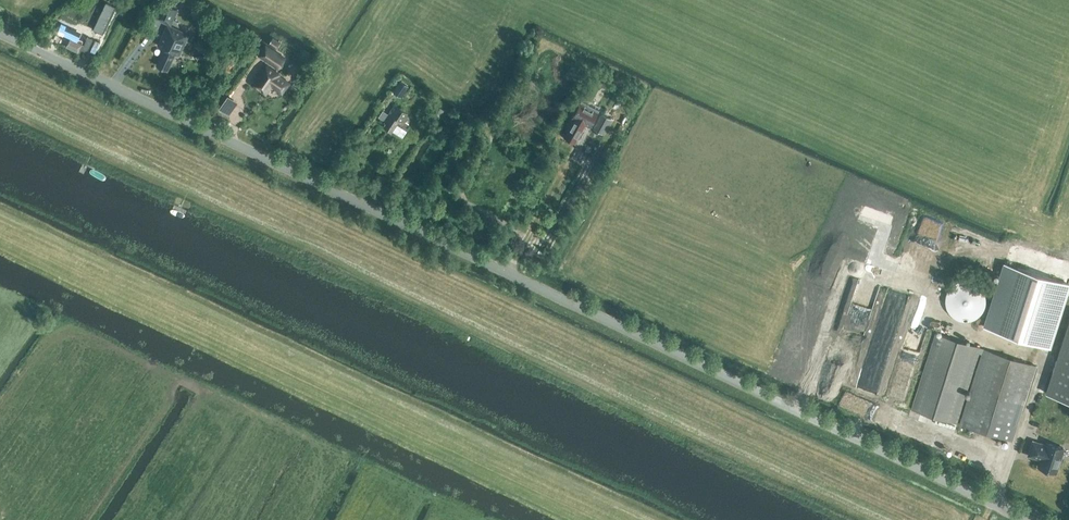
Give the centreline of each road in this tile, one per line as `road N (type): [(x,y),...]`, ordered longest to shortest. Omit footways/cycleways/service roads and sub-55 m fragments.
road 1 (unclassified): [(1010,519),(0,34)]

